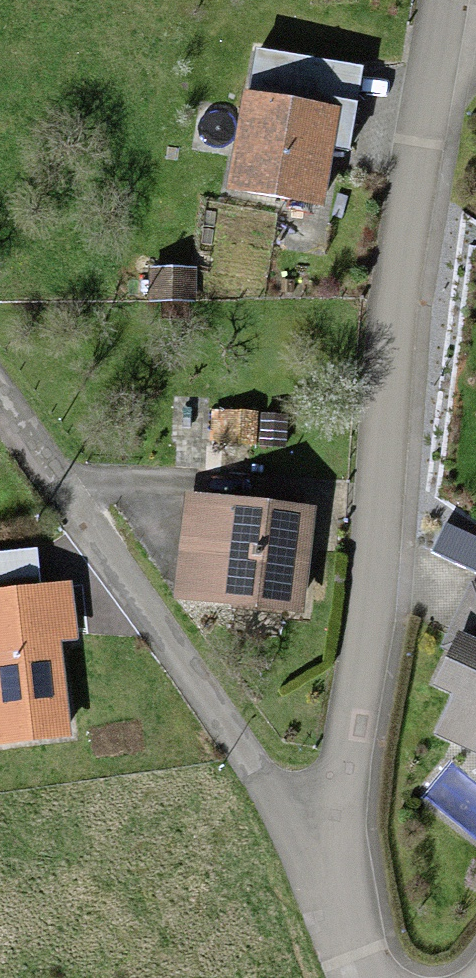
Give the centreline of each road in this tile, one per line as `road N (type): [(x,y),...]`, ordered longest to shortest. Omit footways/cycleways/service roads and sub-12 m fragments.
road 1 (residential): [(327,876),(372,608),(399,276),(430,71)]
road 2 (residential): [(327,876),(0,406)]

